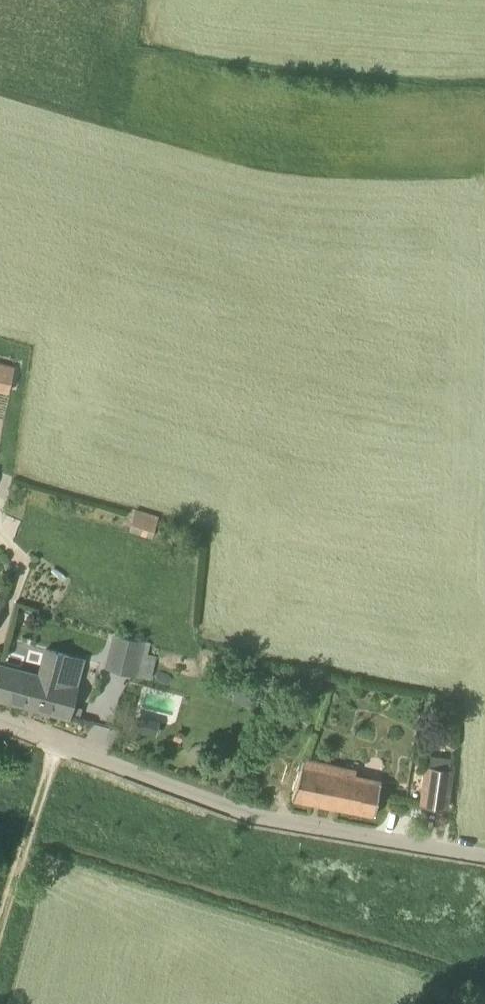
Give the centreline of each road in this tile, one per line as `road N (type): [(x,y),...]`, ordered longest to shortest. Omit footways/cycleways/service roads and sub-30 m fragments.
road 1 (unclassified): [(484,862),(313,830),(123,773),(0,725)]
road 2 (track): [(56,747),(0,940)]

